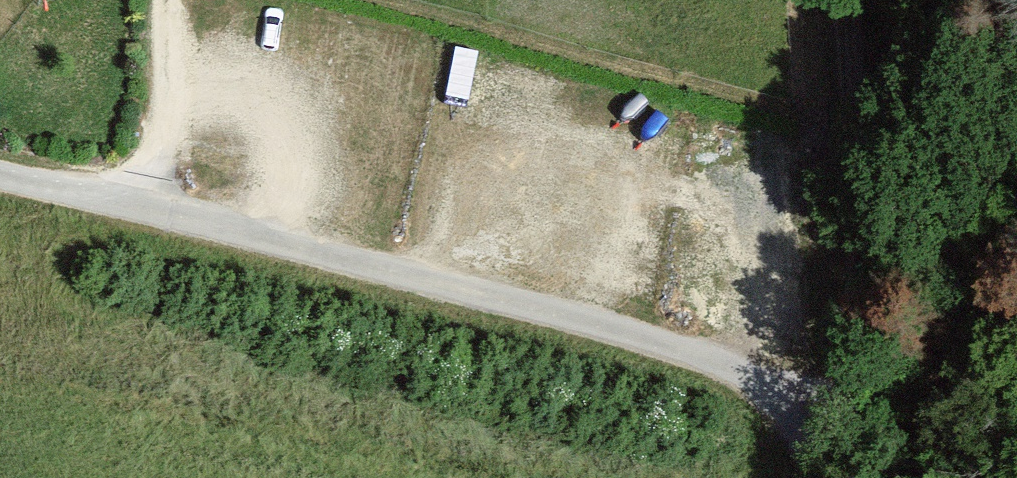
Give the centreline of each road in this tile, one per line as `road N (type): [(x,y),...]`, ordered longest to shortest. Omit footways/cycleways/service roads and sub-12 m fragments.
road 1 (unclassified): [(812,477),(810,458),(773,398),(722,360),(628,323),(0,163)]
road 2 (track): [(1016,364),(773,398)]
road 3 (track): [(187,0),(169,200)]

